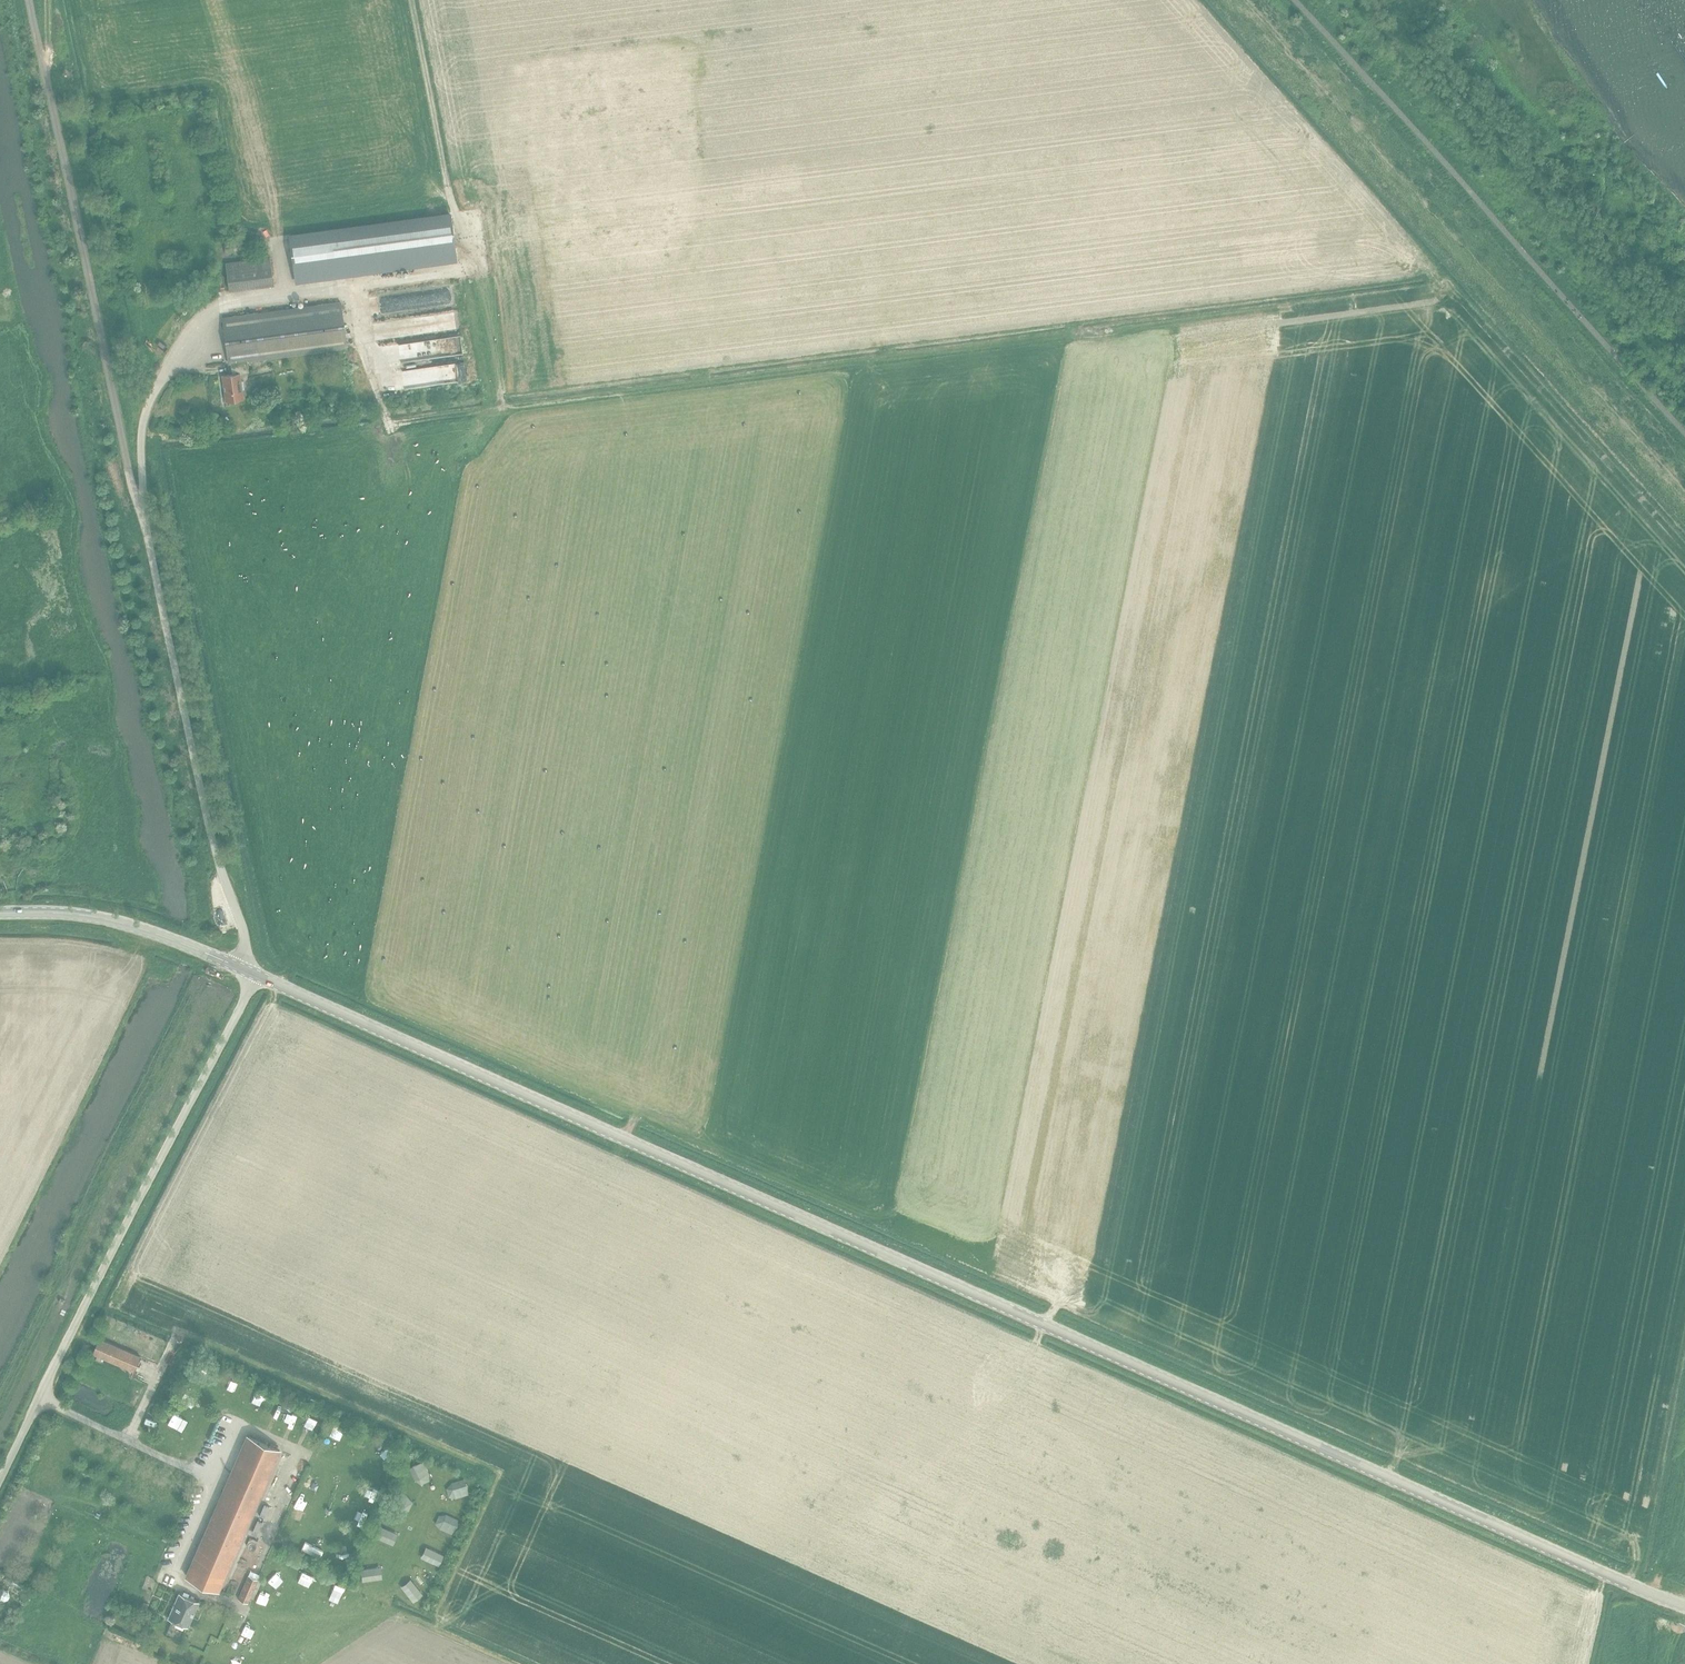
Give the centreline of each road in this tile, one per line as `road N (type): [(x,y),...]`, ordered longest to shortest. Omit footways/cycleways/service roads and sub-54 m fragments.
road 1 (tertiary): [(1684,1602),(256,975)]
road 2 (unclassified): [(31,0),(200,808),(246,939),(240,968)]
road 3 (unclassified): [(256,975),(0,1481)]
road 4 (tertiary): [(0,914),(106,920),(240,968)]

